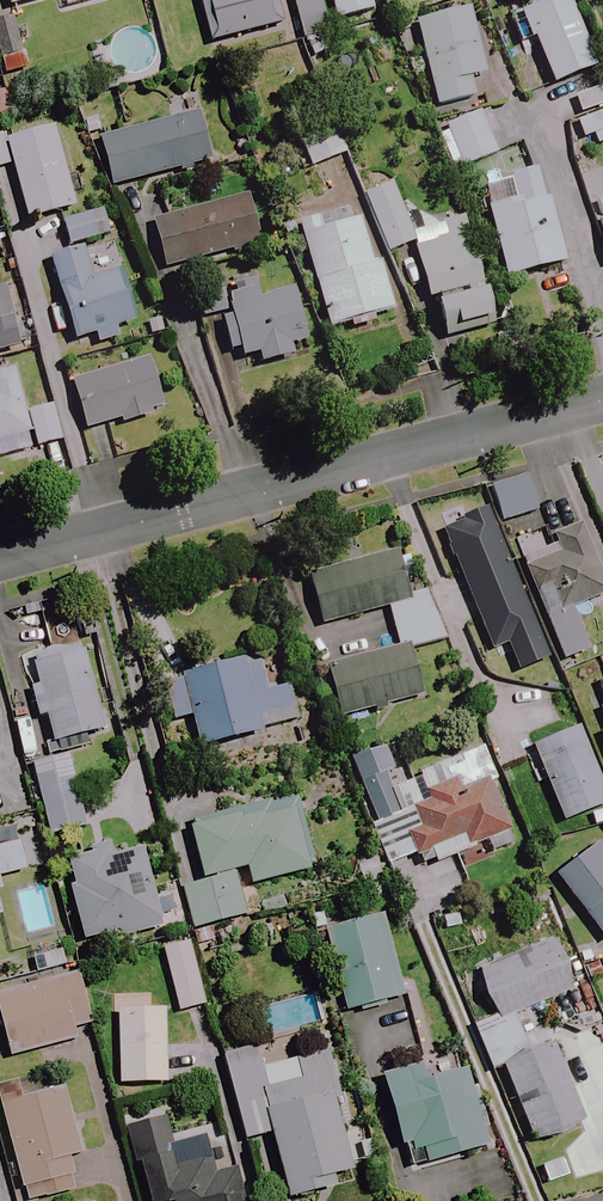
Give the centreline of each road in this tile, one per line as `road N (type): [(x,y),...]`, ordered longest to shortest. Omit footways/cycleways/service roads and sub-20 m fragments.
road 1 (residential): [(0,556),(602,398)]

